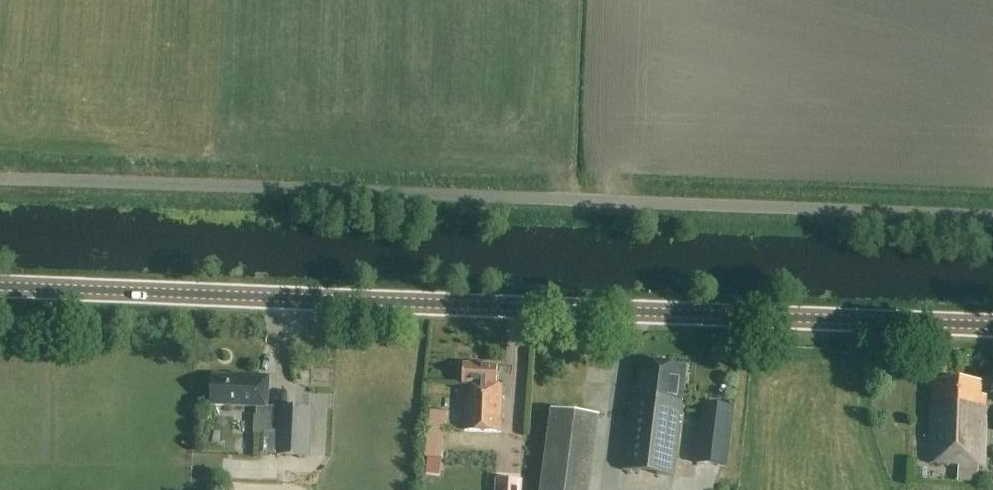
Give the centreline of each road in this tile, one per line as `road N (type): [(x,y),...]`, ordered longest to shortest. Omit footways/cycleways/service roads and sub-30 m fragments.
road 1 (tertiary): [(992,325),(0,286)]
road 2 (unclassified): [(992,219),(0,183)]

